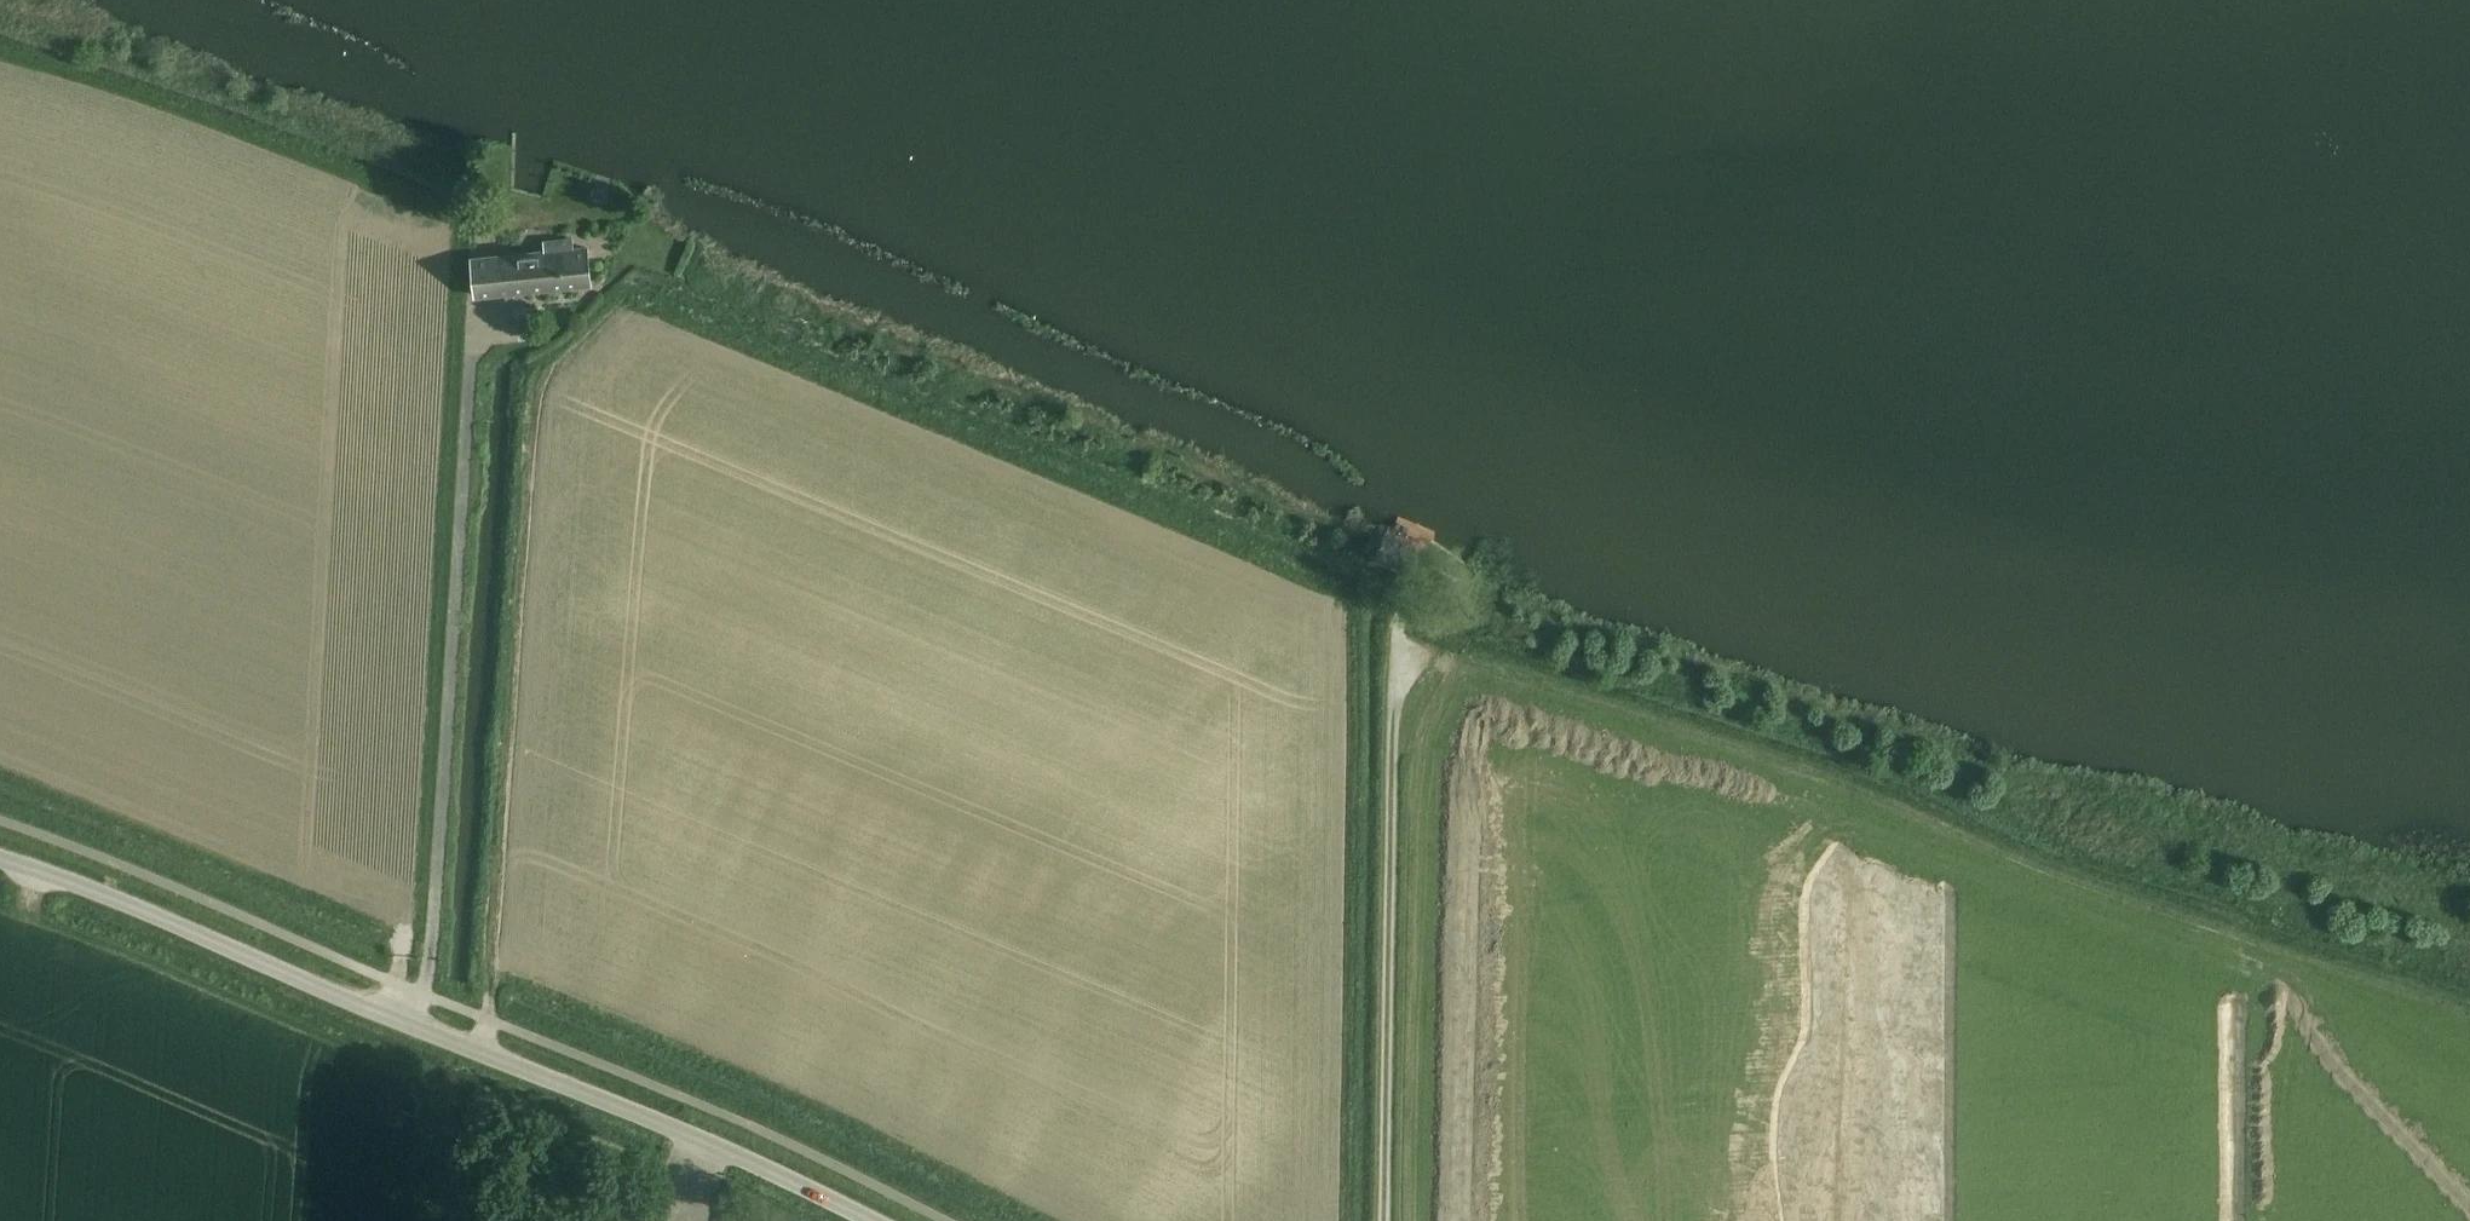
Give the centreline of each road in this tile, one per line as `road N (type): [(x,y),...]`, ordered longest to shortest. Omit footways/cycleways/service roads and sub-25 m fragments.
road 1 (unclassified): [(873,1220),(701,1140),(0,857)]
road 2 (track): [(1389,1220),(1392,626)]

